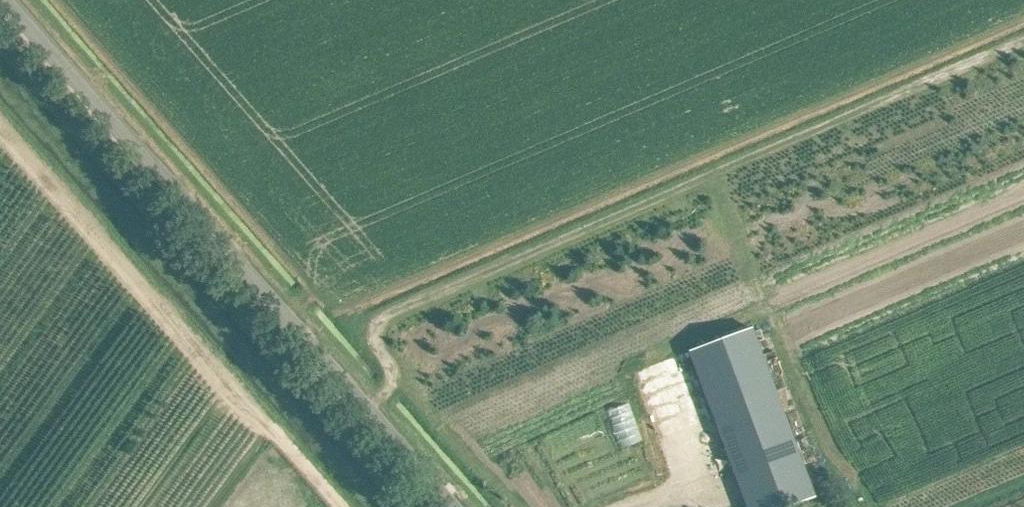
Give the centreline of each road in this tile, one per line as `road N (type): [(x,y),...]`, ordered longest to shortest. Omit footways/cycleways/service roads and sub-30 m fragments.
road 1 (unclassified): [(450,506),(10,0)]

